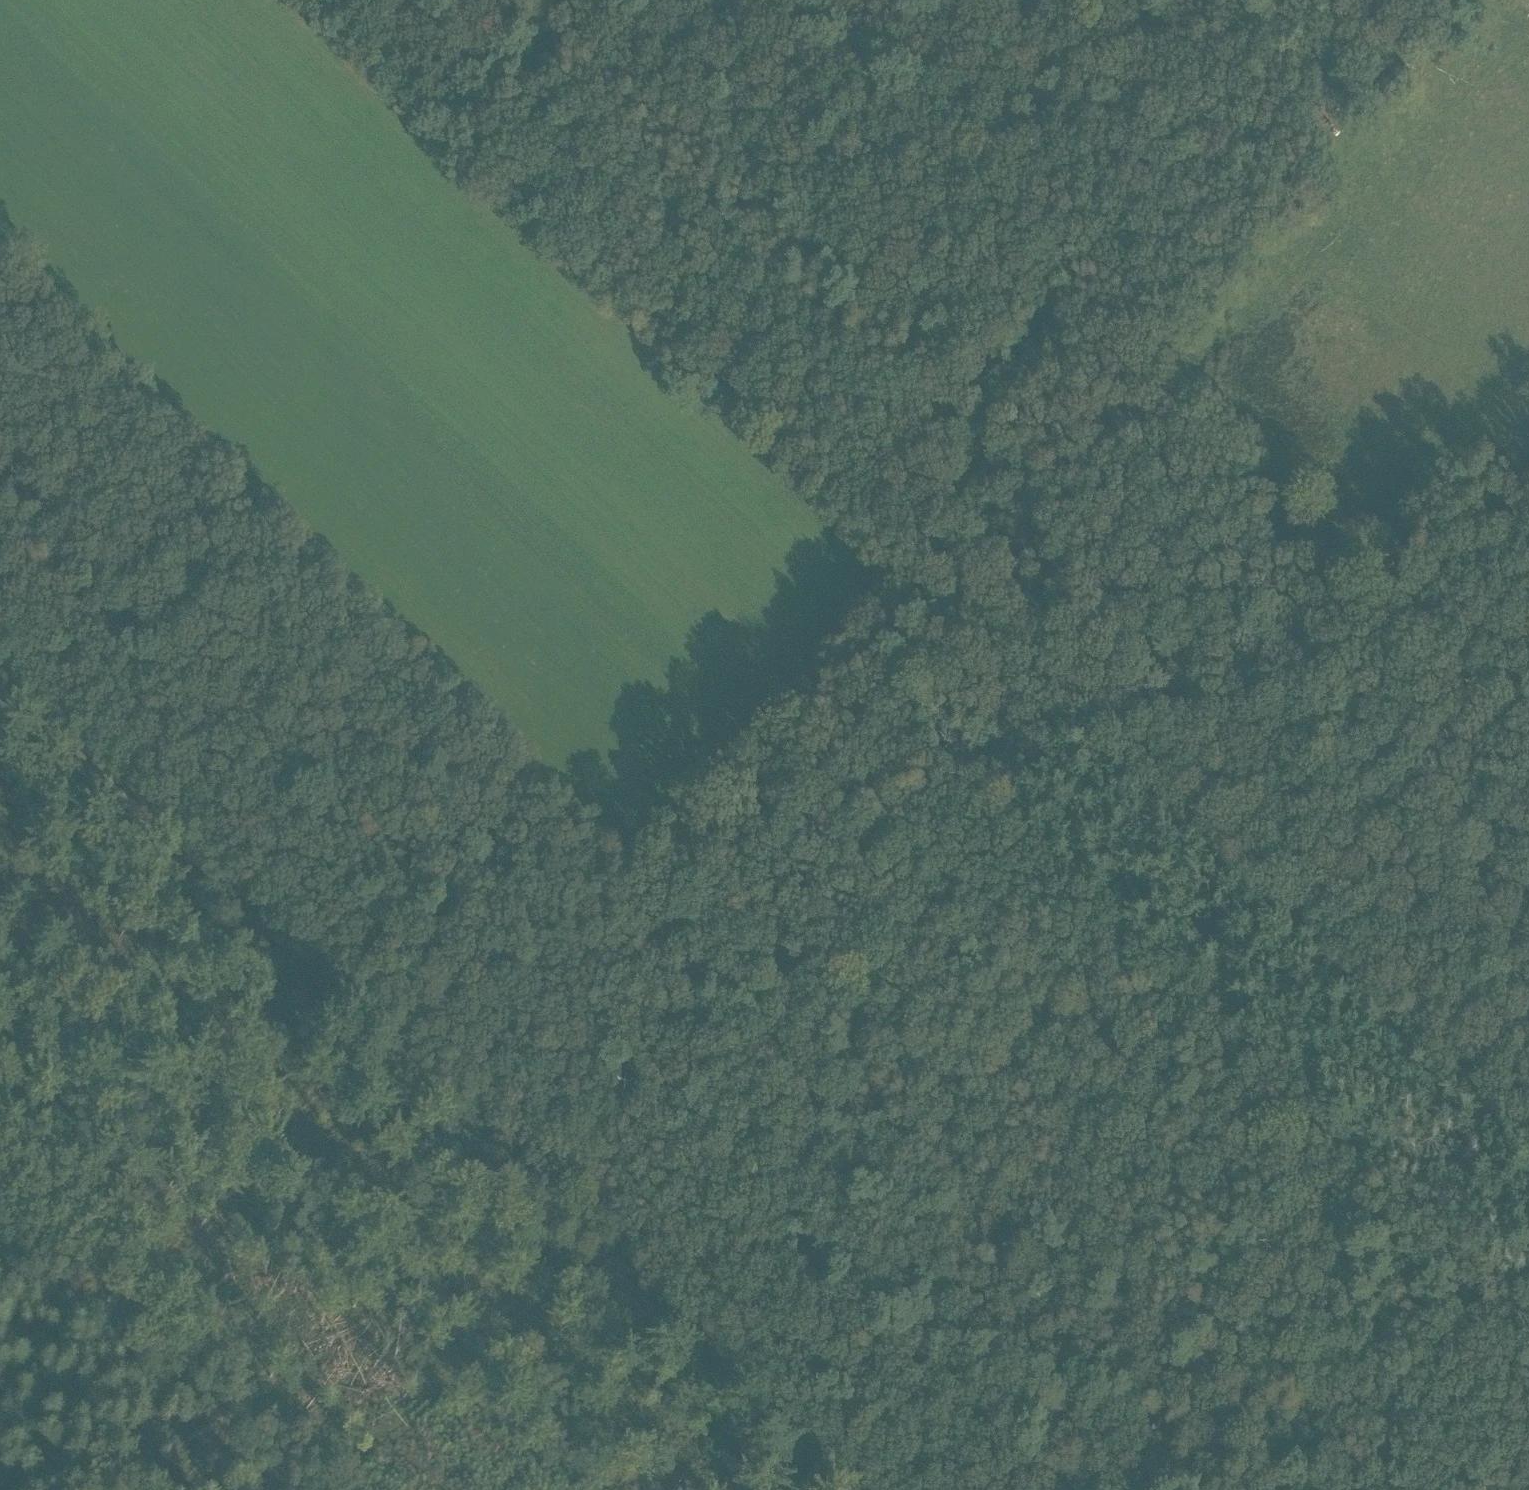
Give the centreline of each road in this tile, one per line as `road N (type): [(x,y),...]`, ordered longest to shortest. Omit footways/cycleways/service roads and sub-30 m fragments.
road 1 (track): [(0,684),(857,1489)]

